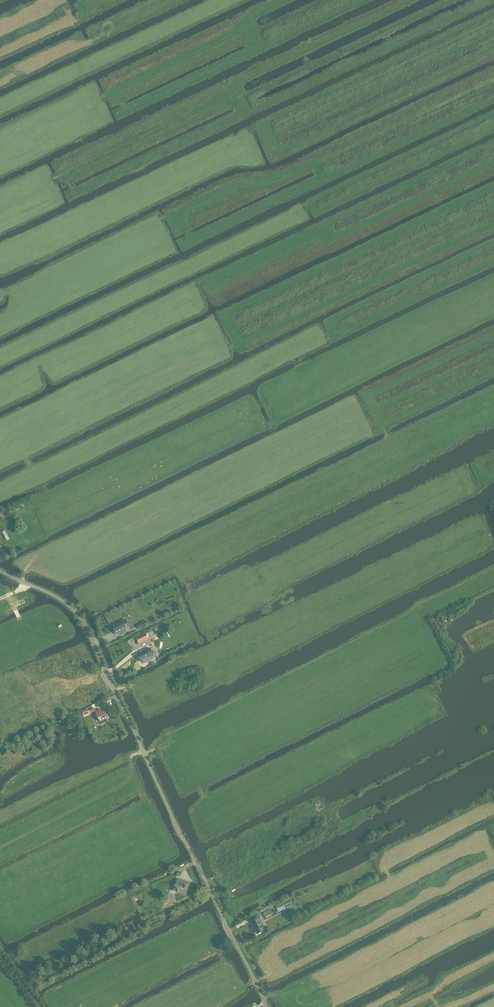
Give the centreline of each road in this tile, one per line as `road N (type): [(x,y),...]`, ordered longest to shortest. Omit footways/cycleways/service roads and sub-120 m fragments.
road 1 (tertiary): [(267,1006),(85,627),(59,599),(26,583)]

